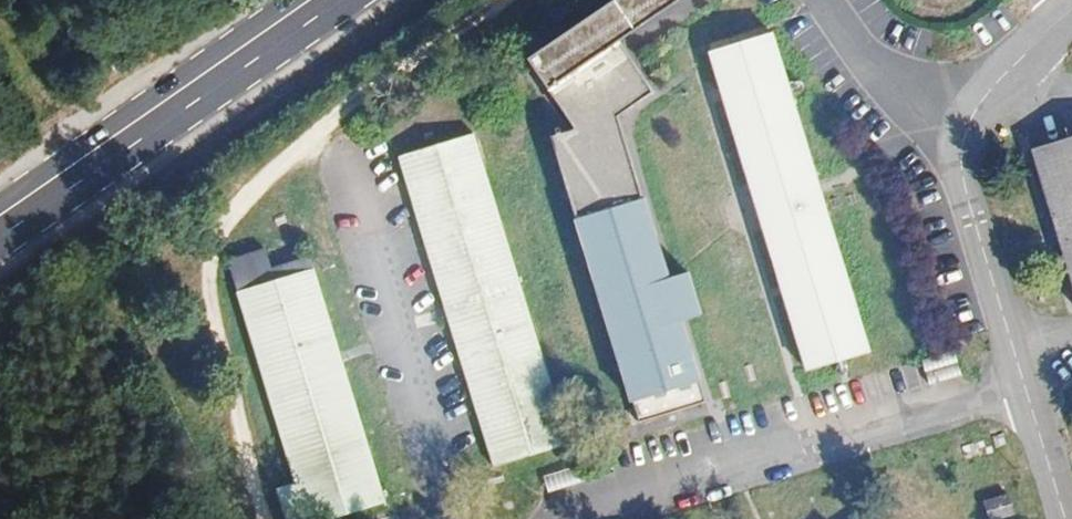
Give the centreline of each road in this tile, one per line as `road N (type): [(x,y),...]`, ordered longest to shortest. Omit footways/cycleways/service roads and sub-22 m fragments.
road 1 (track): [(269,518),(208,308),(208,249),(263,187),(525,0)]
road 2 (primary): [(0,228),(327,0)]
road 3 (track): [(0,24),(73,177)]

